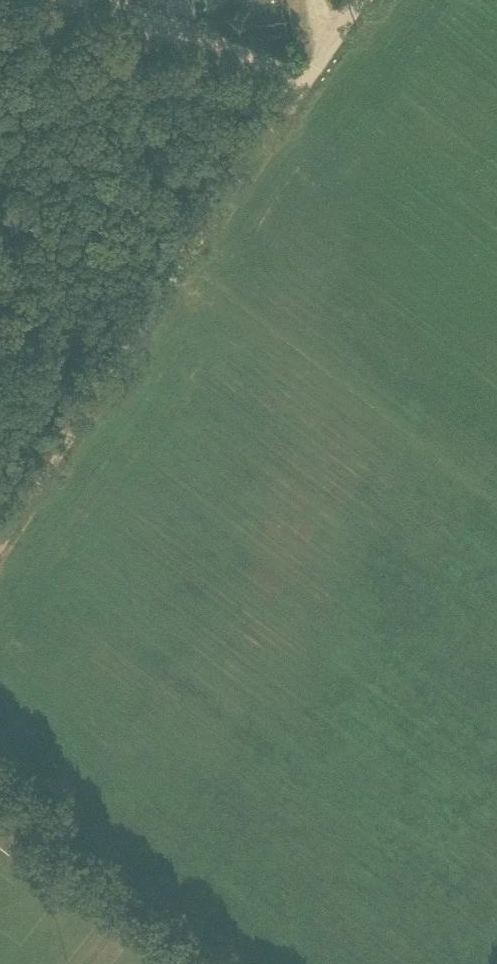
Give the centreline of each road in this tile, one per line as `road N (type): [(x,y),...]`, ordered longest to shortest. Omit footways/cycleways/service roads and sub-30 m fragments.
road 1 (track): [(0,549),(320,75),(77,0)]

